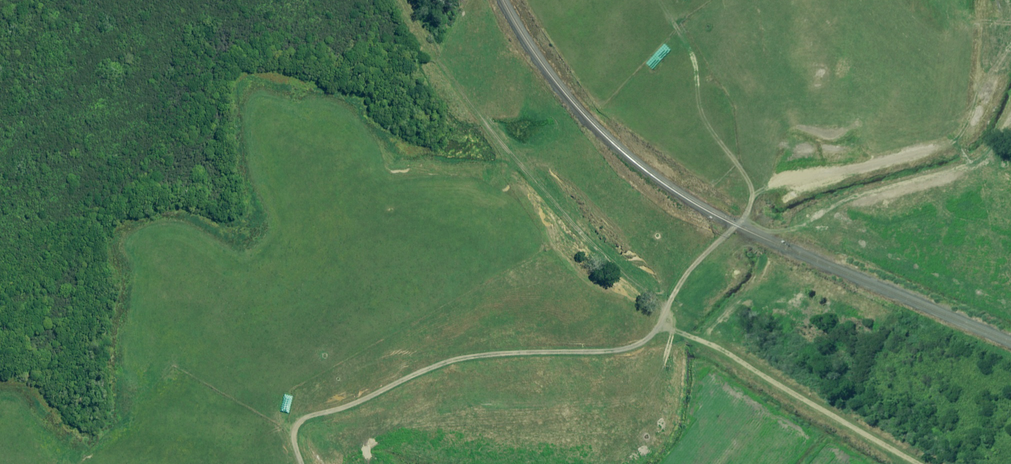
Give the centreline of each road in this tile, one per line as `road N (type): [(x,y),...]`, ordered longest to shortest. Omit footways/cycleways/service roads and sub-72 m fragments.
road 1 (track): [(660,326),(609,348),(467,355),(347,400),(291,410),(284,438),(294,463)]
road 2 (track): [(403,0),(512,158),(664,311)]
road 3 (track): [(660,326),(719,349),(915,463)]
road 4 (track): [(660,326),(679,282),(738,227),(753,196),(701,113)]

